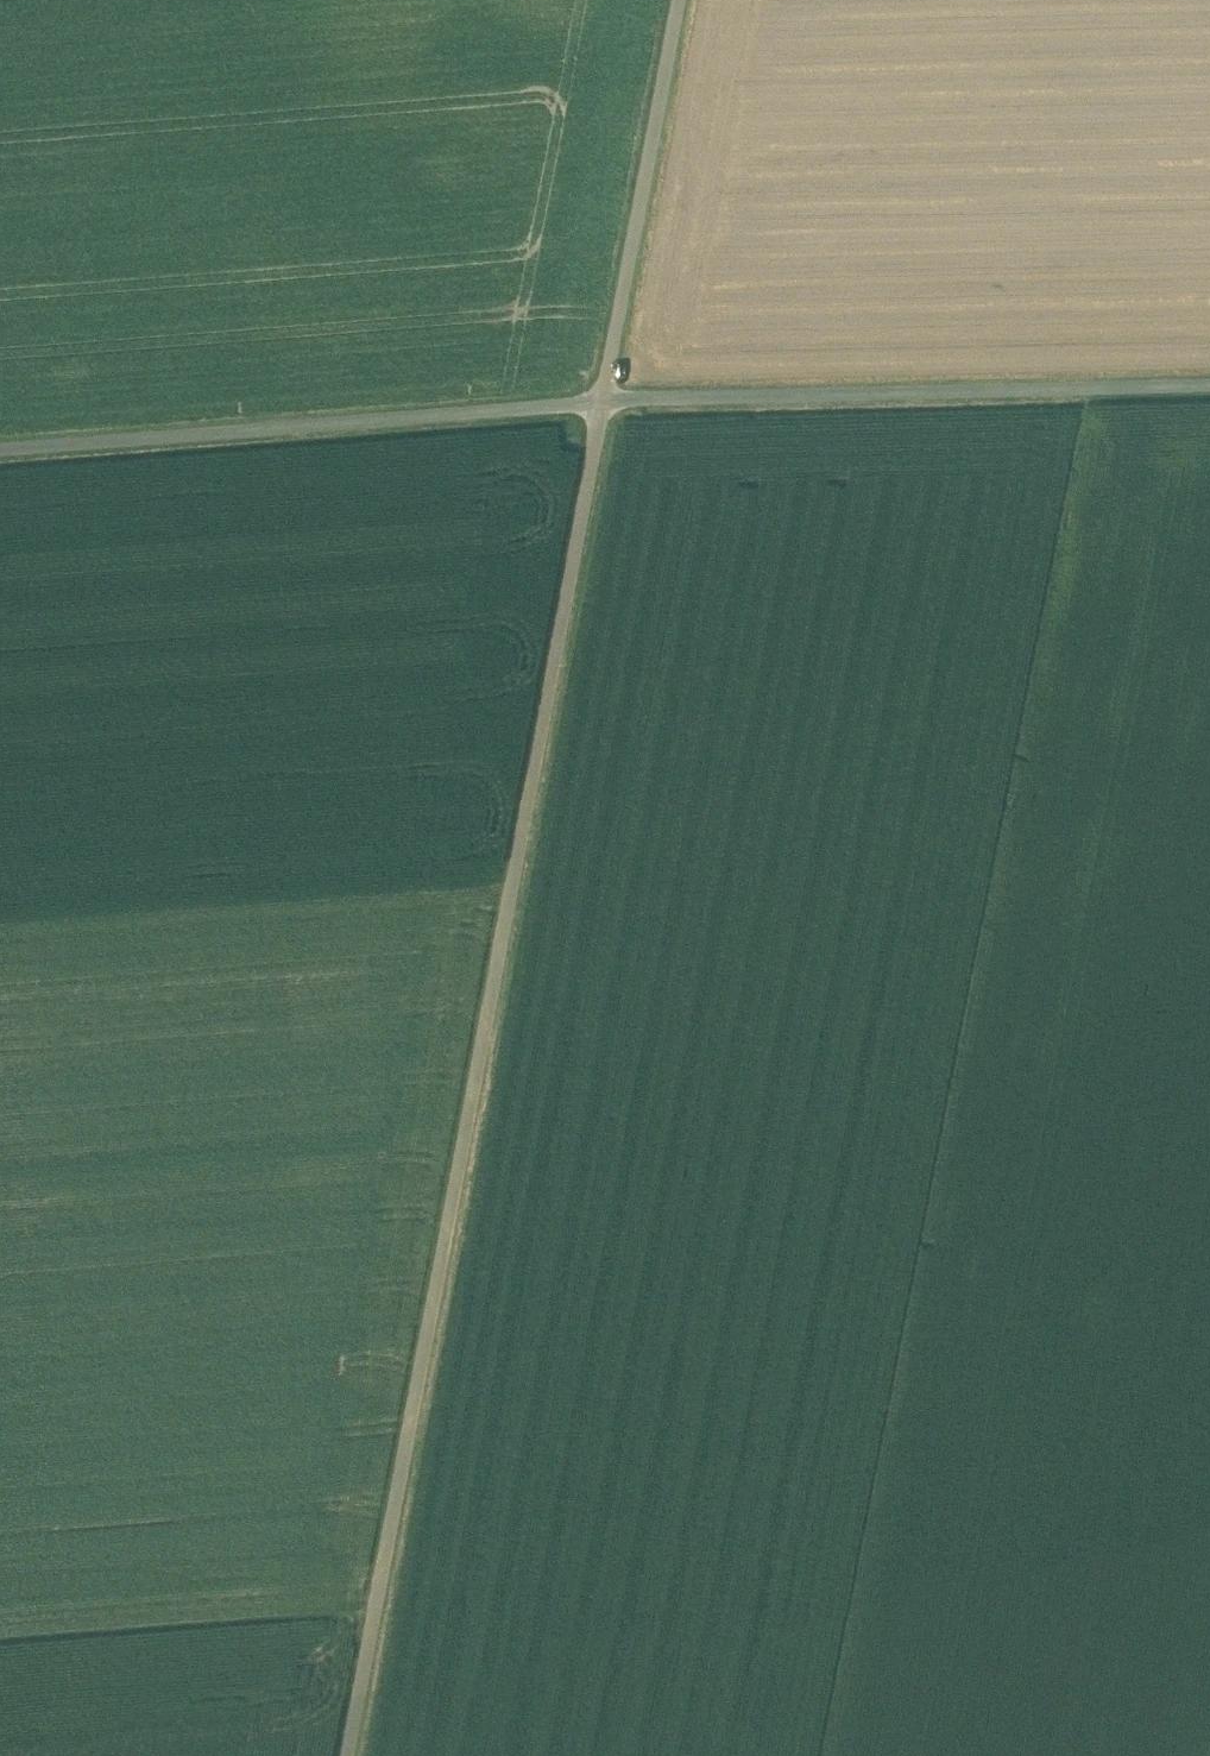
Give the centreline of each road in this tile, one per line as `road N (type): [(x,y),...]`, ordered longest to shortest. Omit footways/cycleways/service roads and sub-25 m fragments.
road 1 (unclassified): [(352,1755),(602,400)]
road 2 (unclassified): [(1209,385),(602,400)]
road 3 (unclassified): [(602,400),(0,449)]
road 4 (unclassified): [(602,400),(681,0)]

